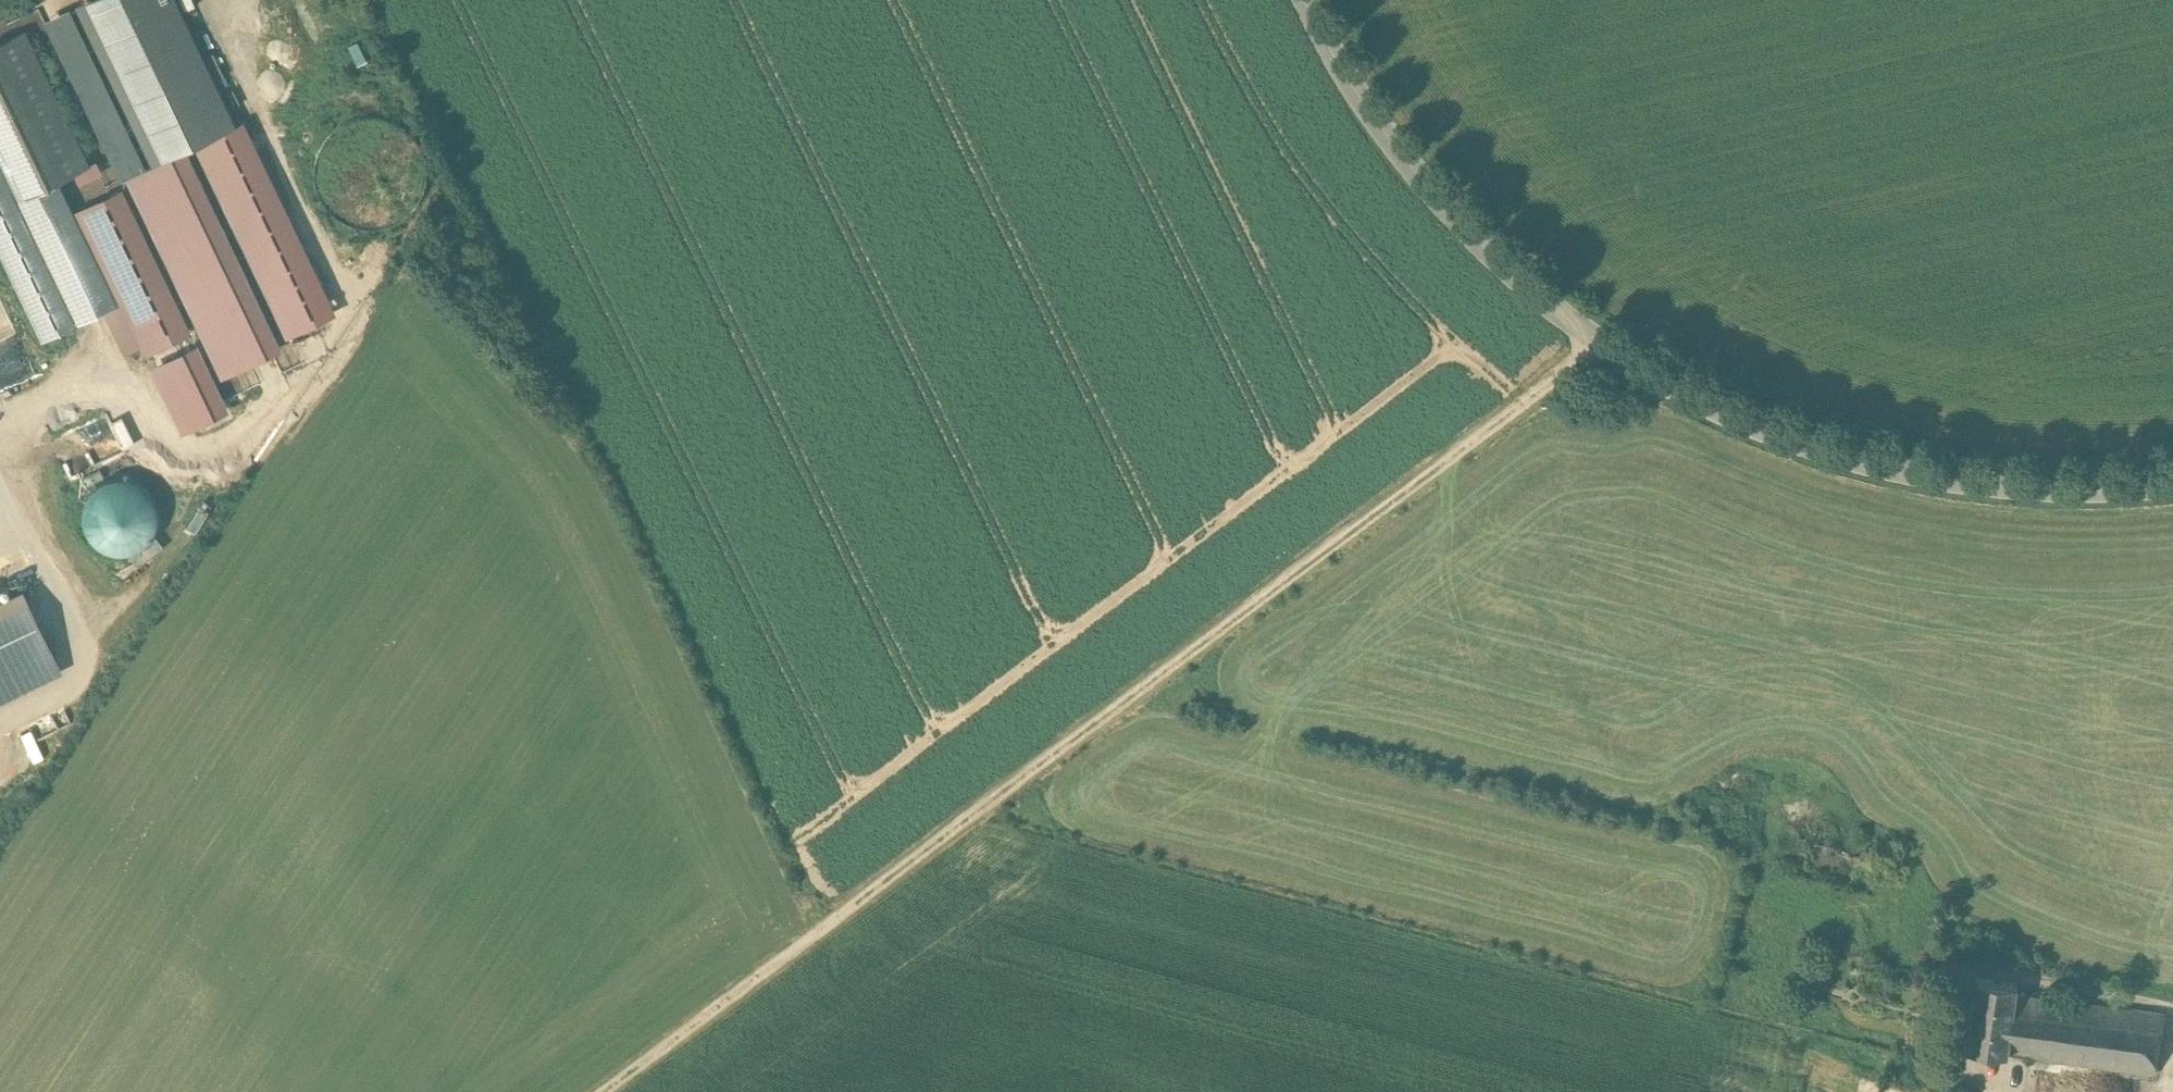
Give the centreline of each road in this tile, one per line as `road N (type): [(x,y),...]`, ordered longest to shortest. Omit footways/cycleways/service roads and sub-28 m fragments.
road 1 (track): [(1602,354),(602,1091)]
road 2 (tertiary): [(2172,484),(1991,490),(1886,470),(1602,354),(1440,204),(1345,77),(1304,0)]

